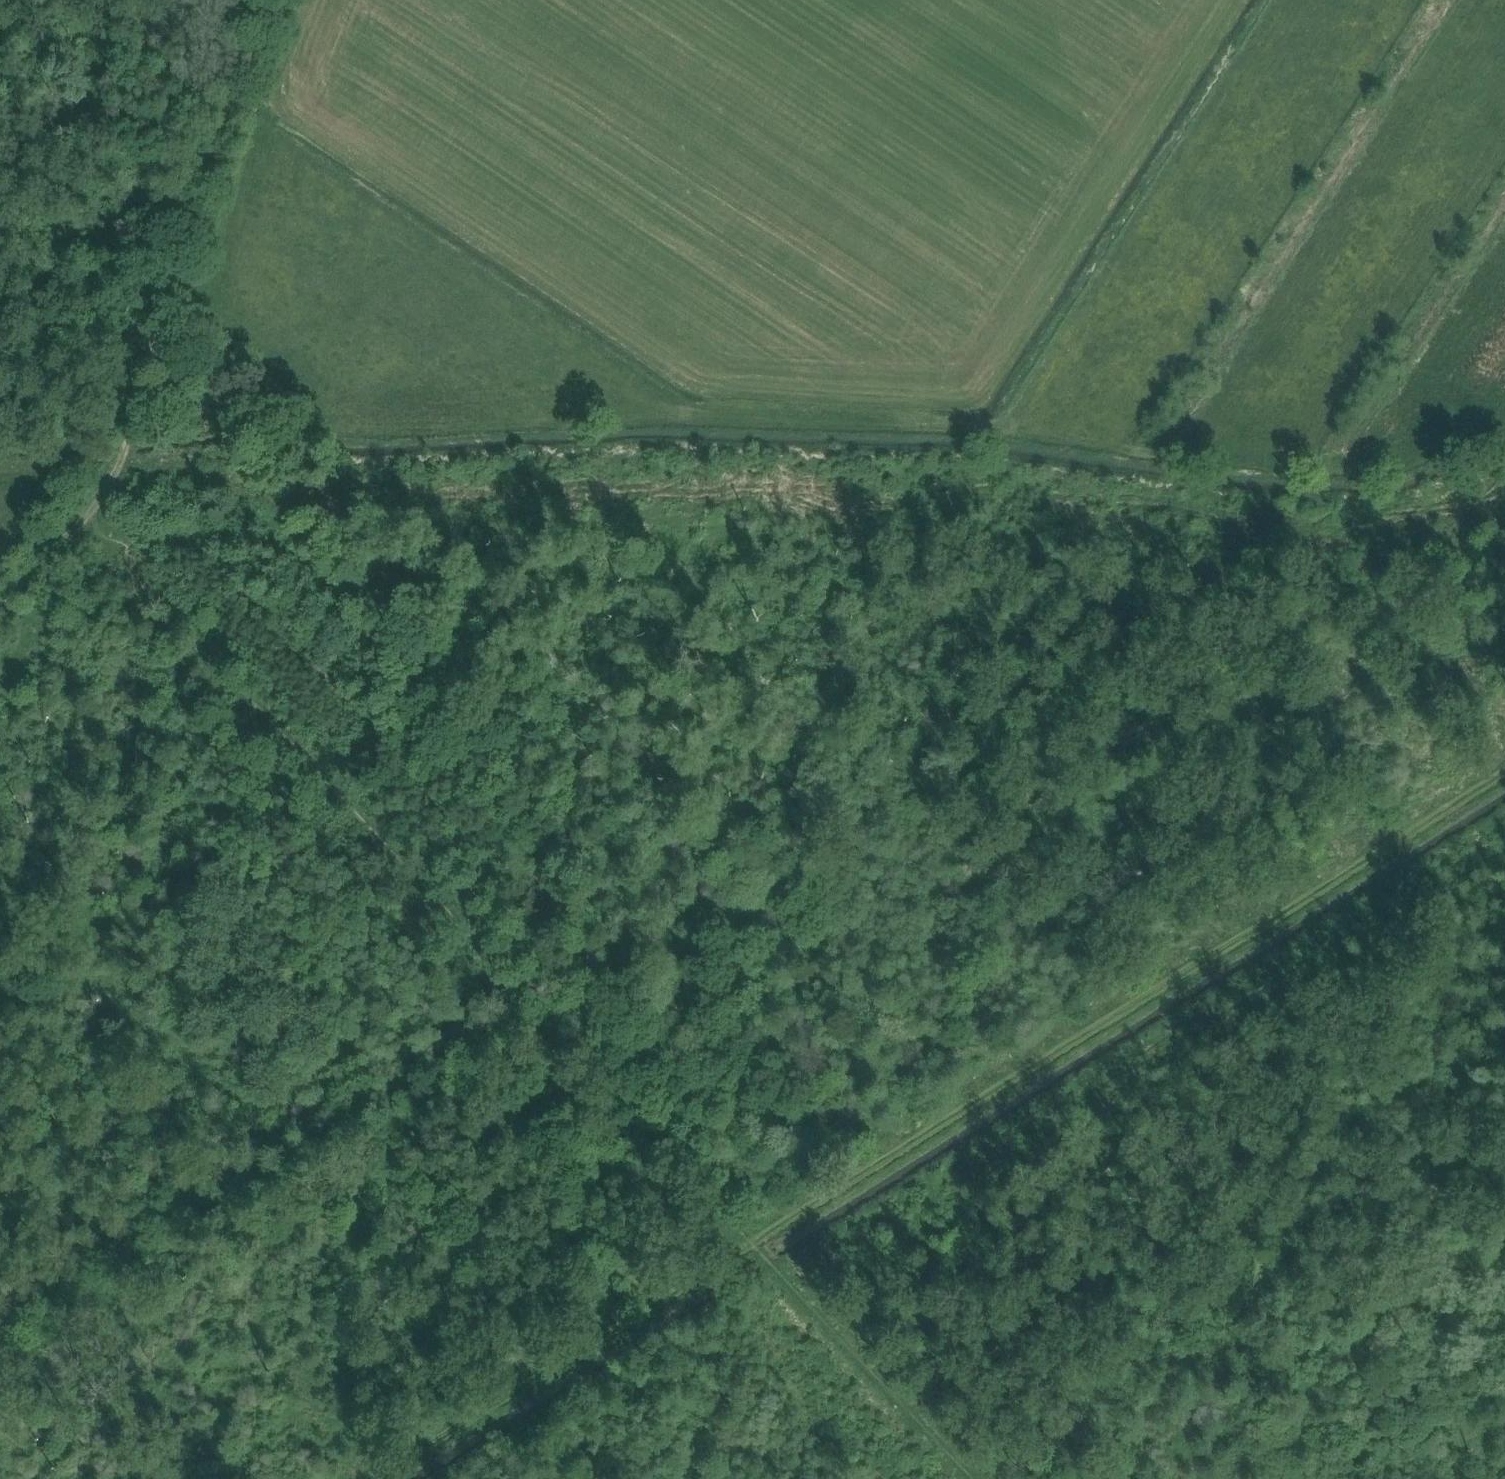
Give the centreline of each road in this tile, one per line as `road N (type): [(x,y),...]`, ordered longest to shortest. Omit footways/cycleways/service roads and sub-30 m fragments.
road 1 (track): [(1504,778),(368,1478)]
road 2 (track): [(276,0),(211,154),(118,457),(86,521)]

